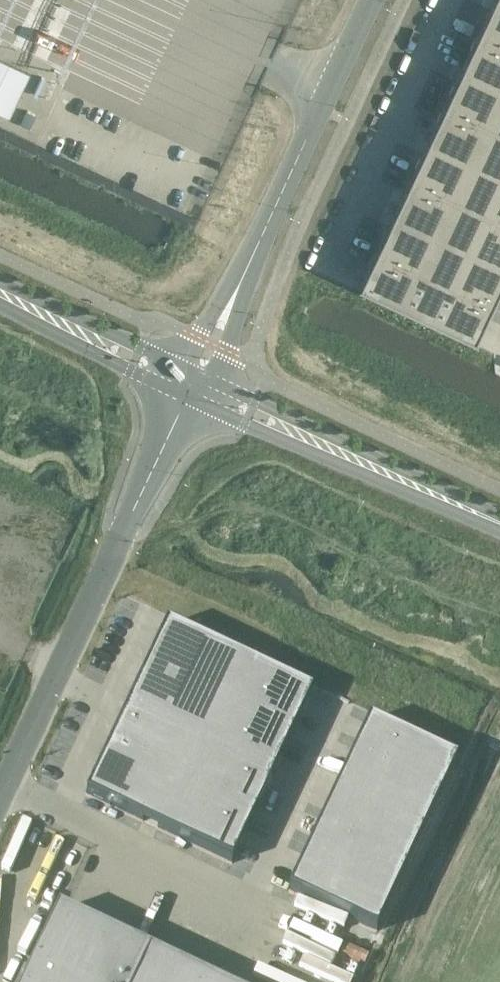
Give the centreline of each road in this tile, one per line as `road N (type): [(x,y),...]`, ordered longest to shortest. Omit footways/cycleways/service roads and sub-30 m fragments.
road 1 (unclassified): [(0,806),(188,396)]
road 2 (unclassified): [(233,298),(372,0)]
road 3 (tertiary): [(499,526),(314,440)]
road 4 (tertiary): [(188,396),(264,431),(314,440)]
road 5 (tertiary): [(79,328),(111,361),(188,396)]

